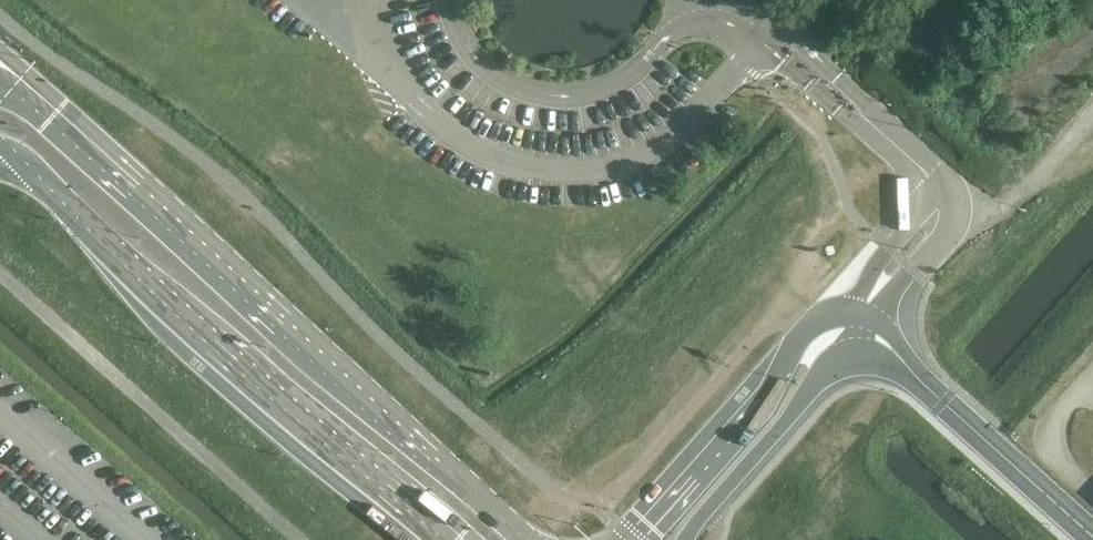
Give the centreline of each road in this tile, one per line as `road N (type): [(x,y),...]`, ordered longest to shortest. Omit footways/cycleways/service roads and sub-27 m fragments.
road 1 (secondary): [(527,539),(0,54)]
road 2 (secondary): [(0,143),(115,254),(443,539)]
road 3 (unclassified): [(896,353),(863,316),(820,319),(632,539)]
road 4 (unclassified): [(685,539),(837,359),(896,353)]
road 5 (unclassified): [(1092,538),(896,353)]

